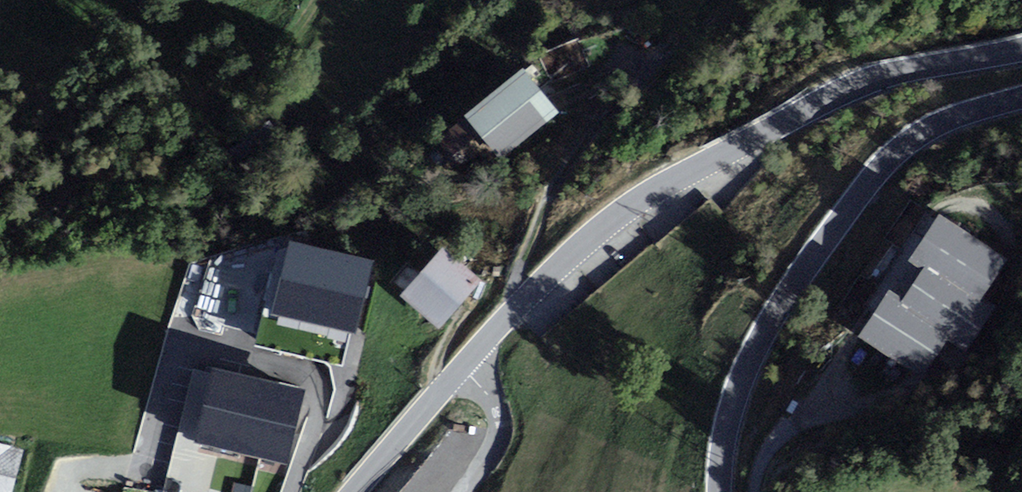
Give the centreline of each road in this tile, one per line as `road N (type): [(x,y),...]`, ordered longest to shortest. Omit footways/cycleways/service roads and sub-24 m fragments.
road 1 (tertiary): [(470,364),(597,237),(665,188),(853,94),(1021,52)]
road 2 (tertiary): [(1021,103),(963,119),(910,149),(862,200),(764,343),(733,434),(728,491)]
road 3 (tertiary): [(361,491),(470,364)]
road 4 (residential): [(470,364),(491,382),(504,412),(502,449),(466,491)]

